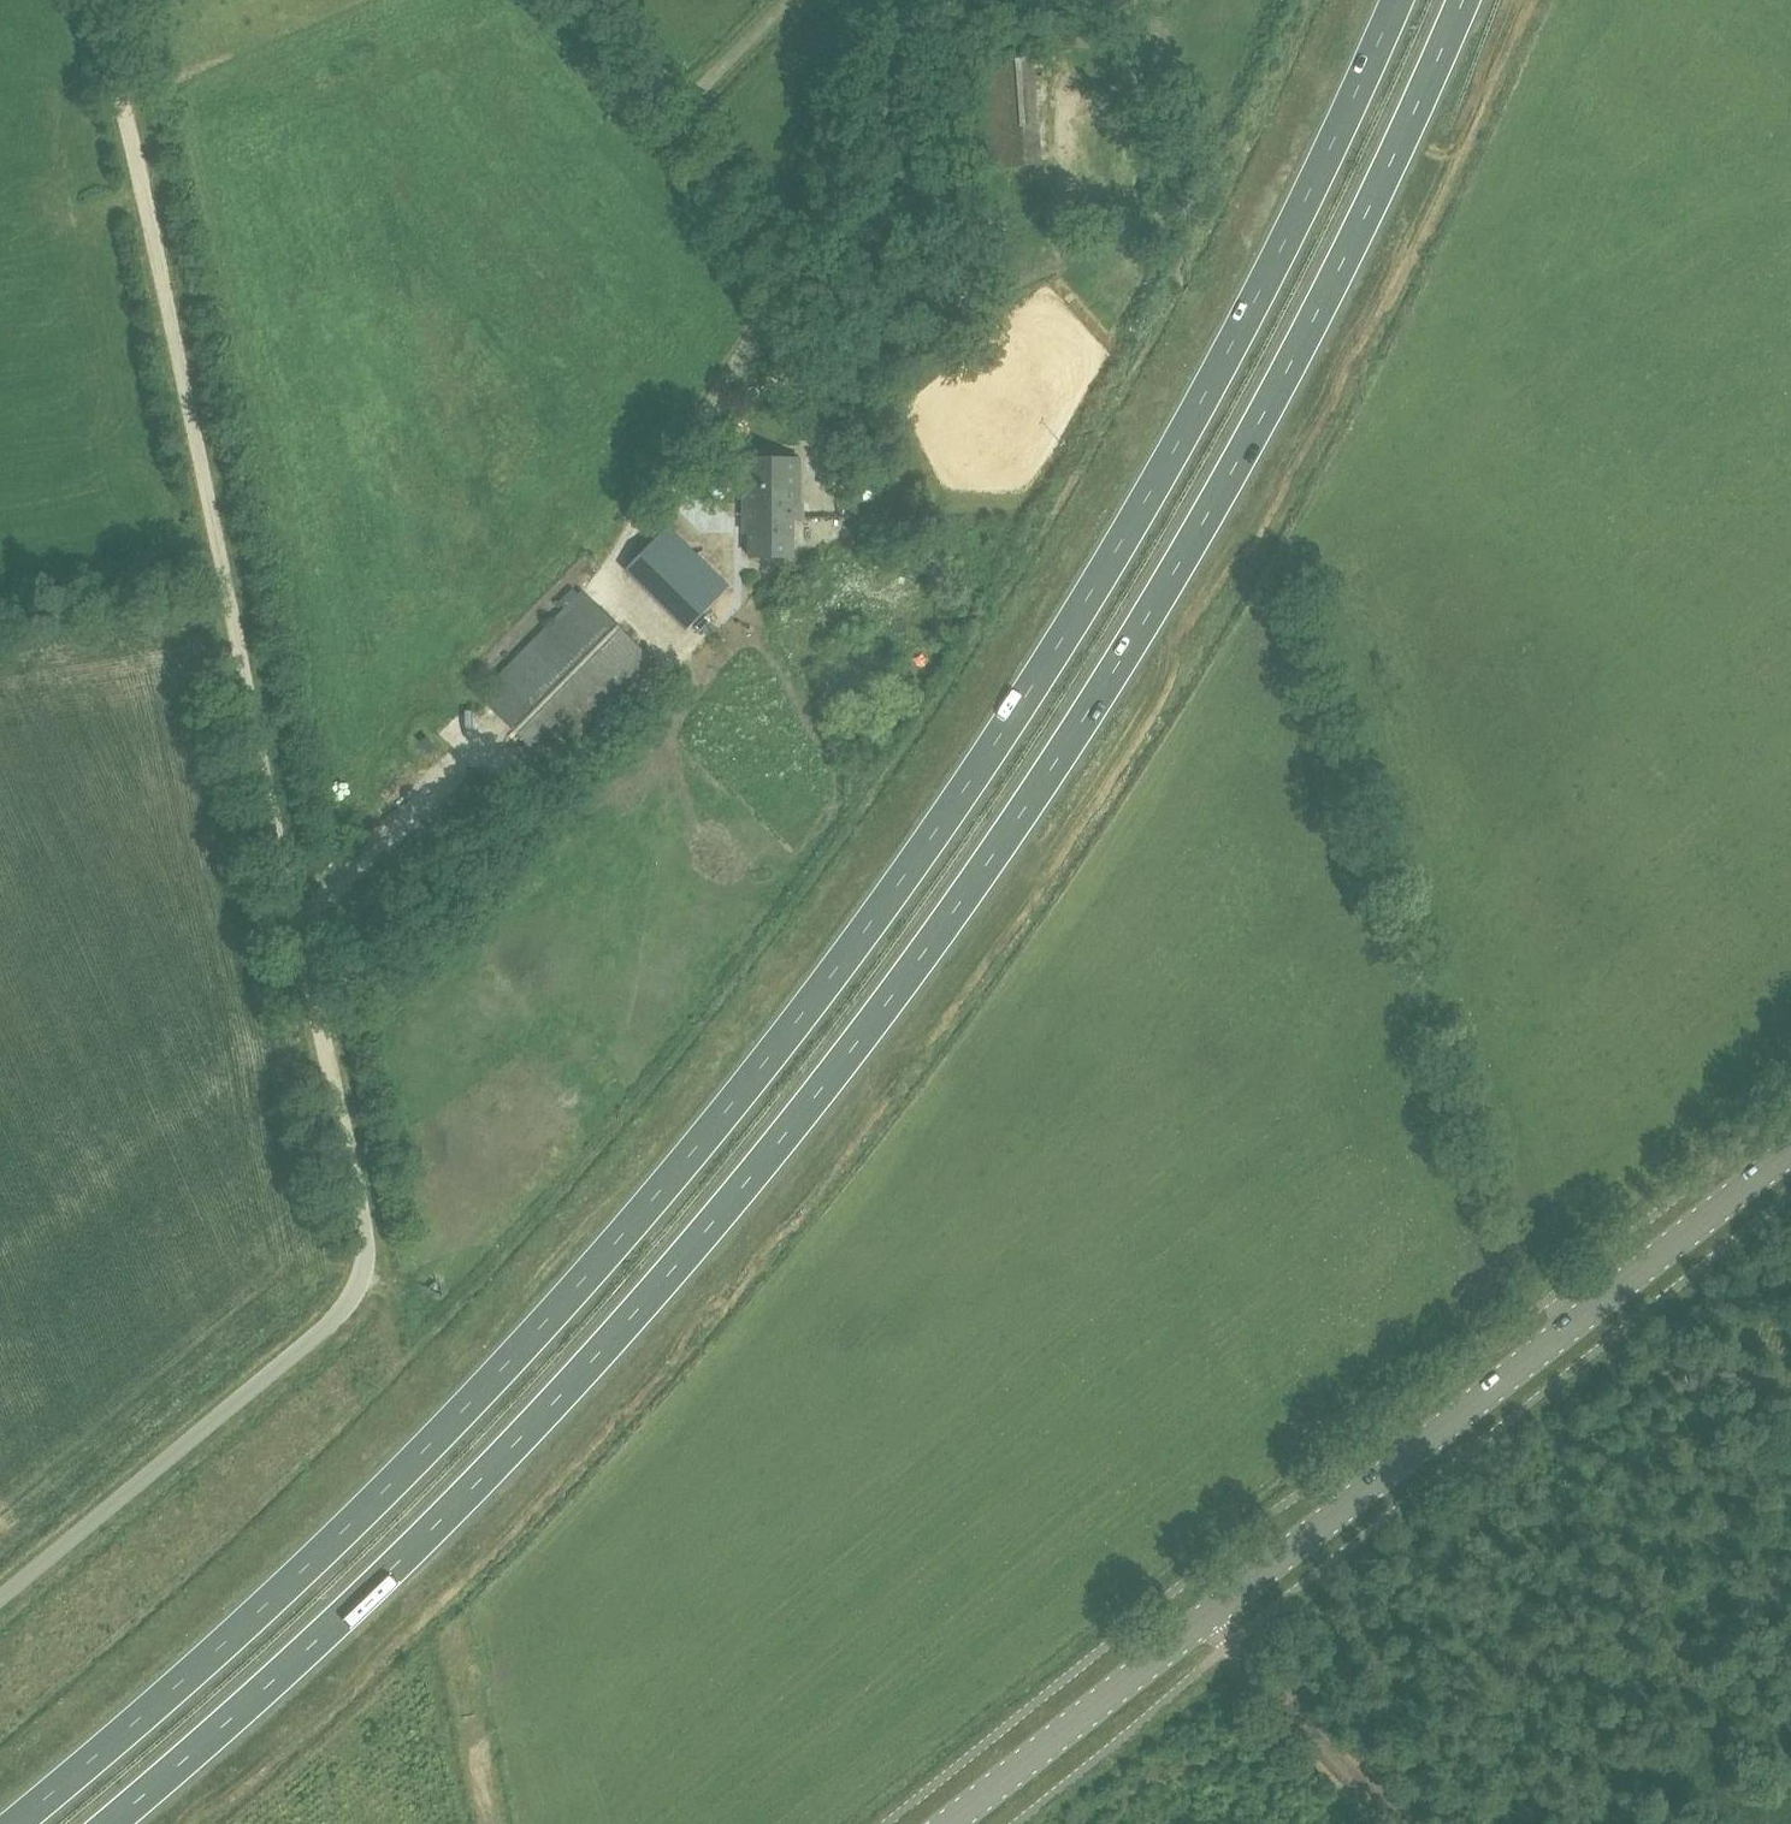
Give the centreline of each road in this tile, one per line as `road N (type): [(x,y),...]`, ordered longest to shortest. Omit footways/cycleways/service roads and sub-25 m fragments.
road 1 (trunk): [(1397,0),(1321,177),(1163,478),(1030,700),(853,947),(564,1310),(426,1456),(175,1690),(14,1823)]
road 2 (trunk): [(113,1823),(183,1767),(614,1344),(888,1003),(1079,721),(1225,485),(1375,193),(1461,0)]
road 3 (track): [(366,1238),(100,0)]
road 4 (tertiary): [(947,1823),(1790,1152)]
road 5 (unclassified): [(366,1238),(364,1280),(342,1314),(0,1598)]
road 6 (unclassified): [(803,292),(668,124),(788,0)]
road 7 (track): [(1202,1619),(1396,1823)]
road 8 (track): [(495,1823),(459,1647)]
road 9 (track): [(574,0),(668,124)]

